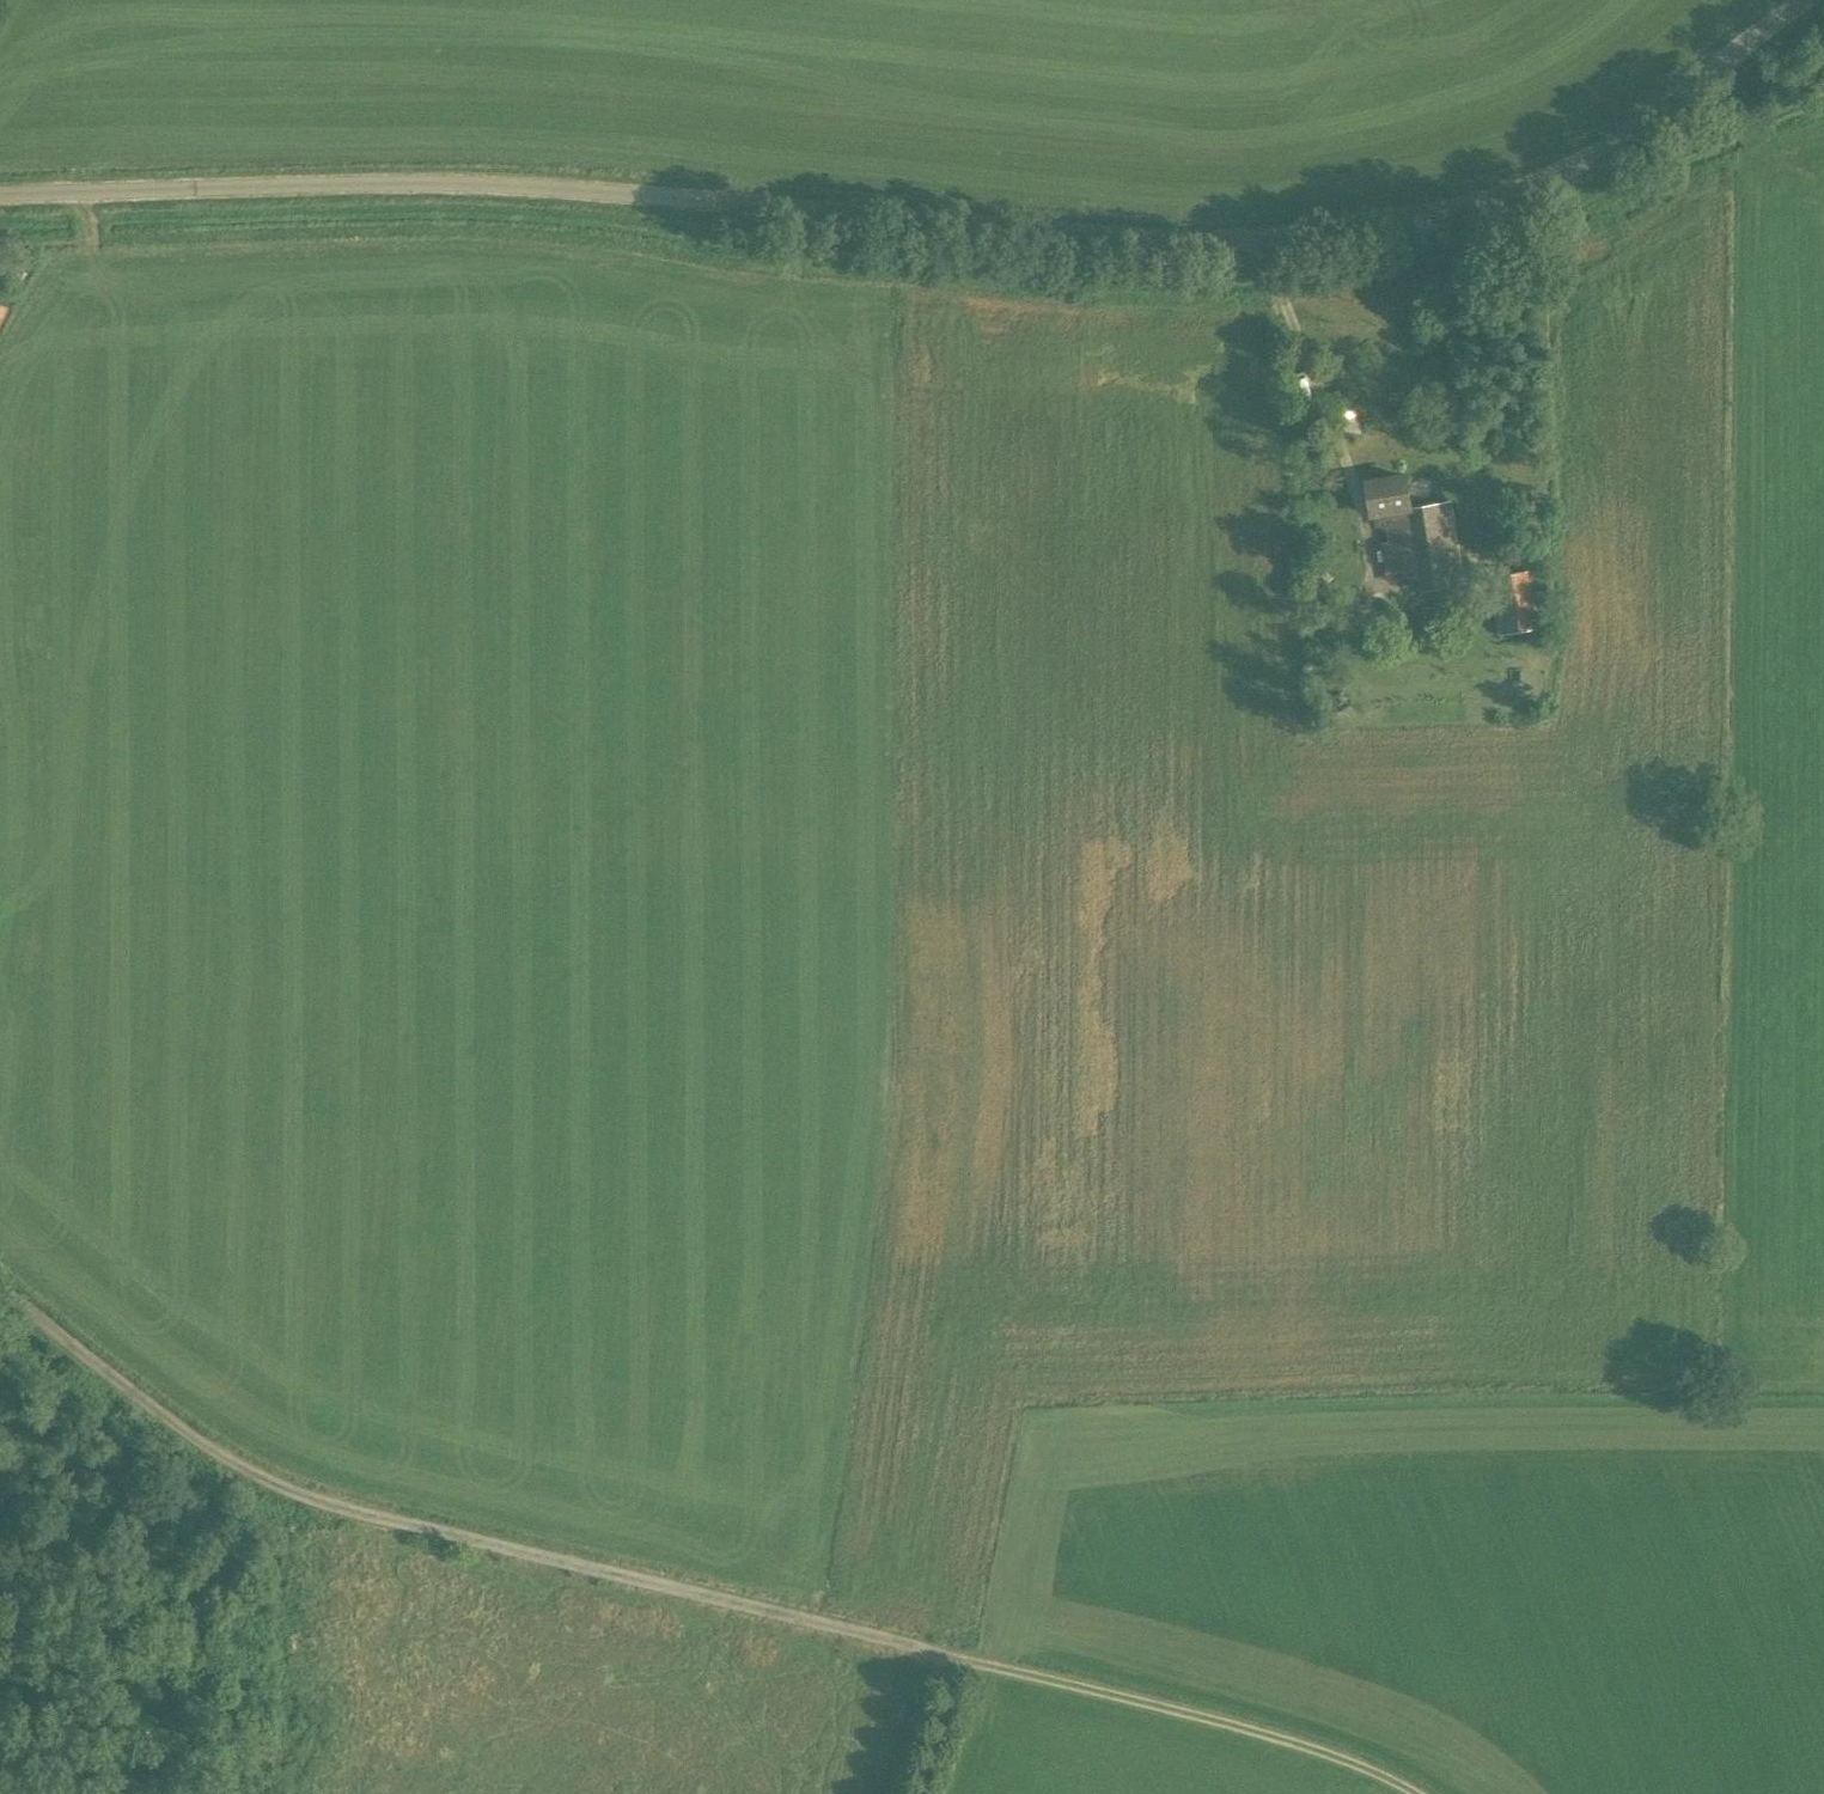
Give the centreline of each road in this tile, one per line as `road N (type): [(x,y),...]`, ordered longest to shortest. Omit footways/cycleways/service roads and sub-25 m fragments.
road 1 (unclassified): [(0,194),(445,182),(1168,240),(1272,238),(1491,205),(1571,170),(1803,0)]
road 2 (unclassified): [(1435,1793),(1365,1762),(235,1477),(0,1285)]

